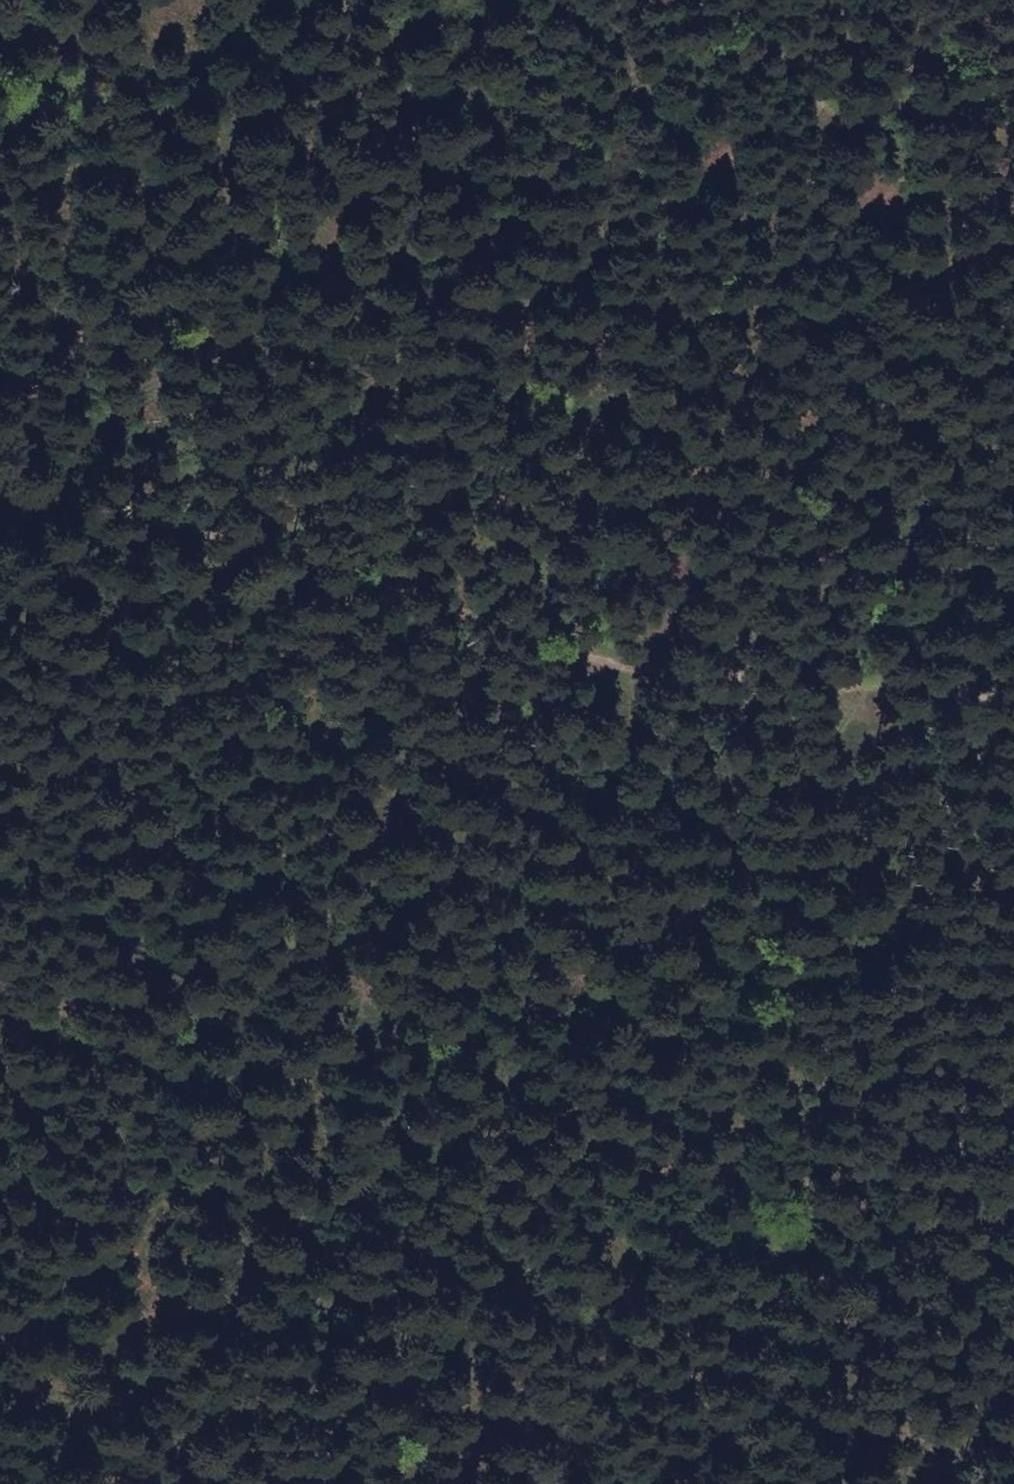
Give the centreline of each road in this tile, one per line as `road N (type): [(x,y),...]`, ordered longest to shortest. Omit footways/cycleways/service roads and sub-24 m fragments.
road 1 (track): [(1013,692),(800,682),(618,659),(65,477),(0,443)]
road 2 (track): [(192,1483),(166,1457),(0,1388)]

